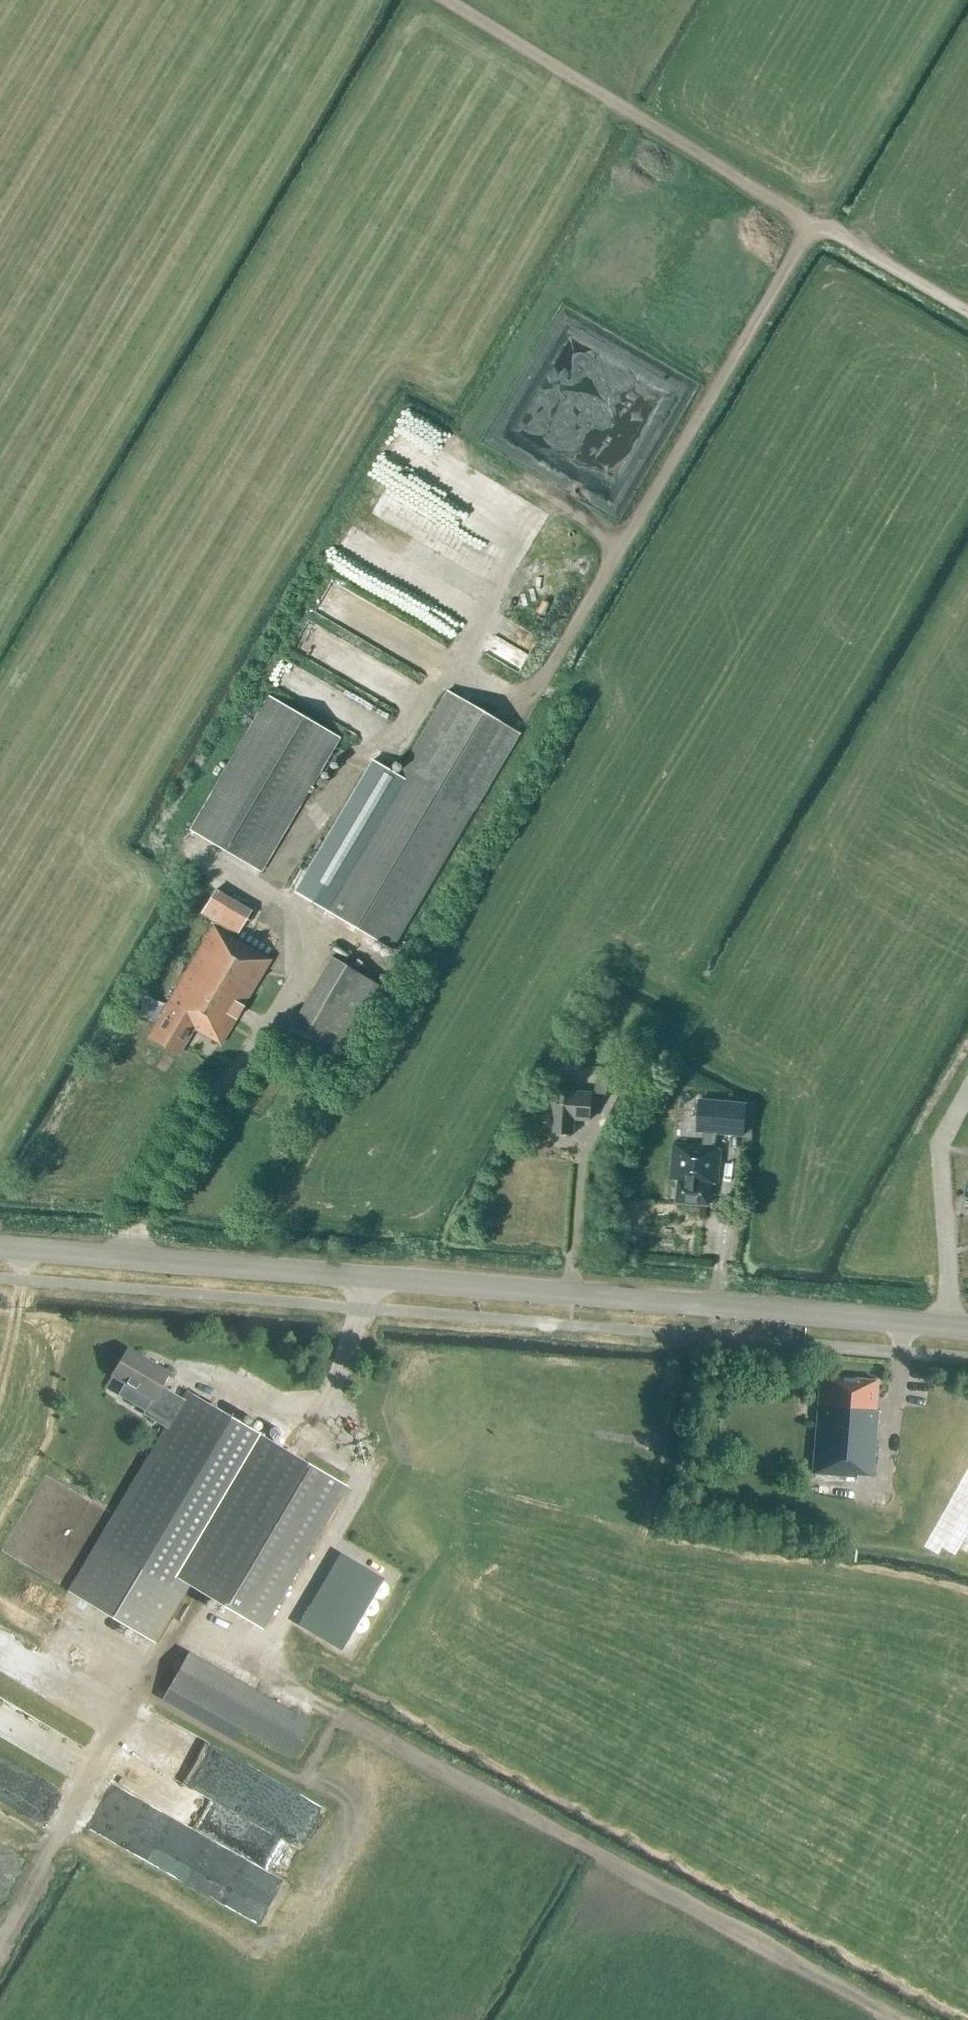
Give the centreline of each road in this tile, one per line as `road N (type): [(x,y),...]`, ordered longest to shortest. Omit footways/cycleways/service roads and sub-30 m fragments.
road 1 (secondary): [(967,1329),(0,1247)]

